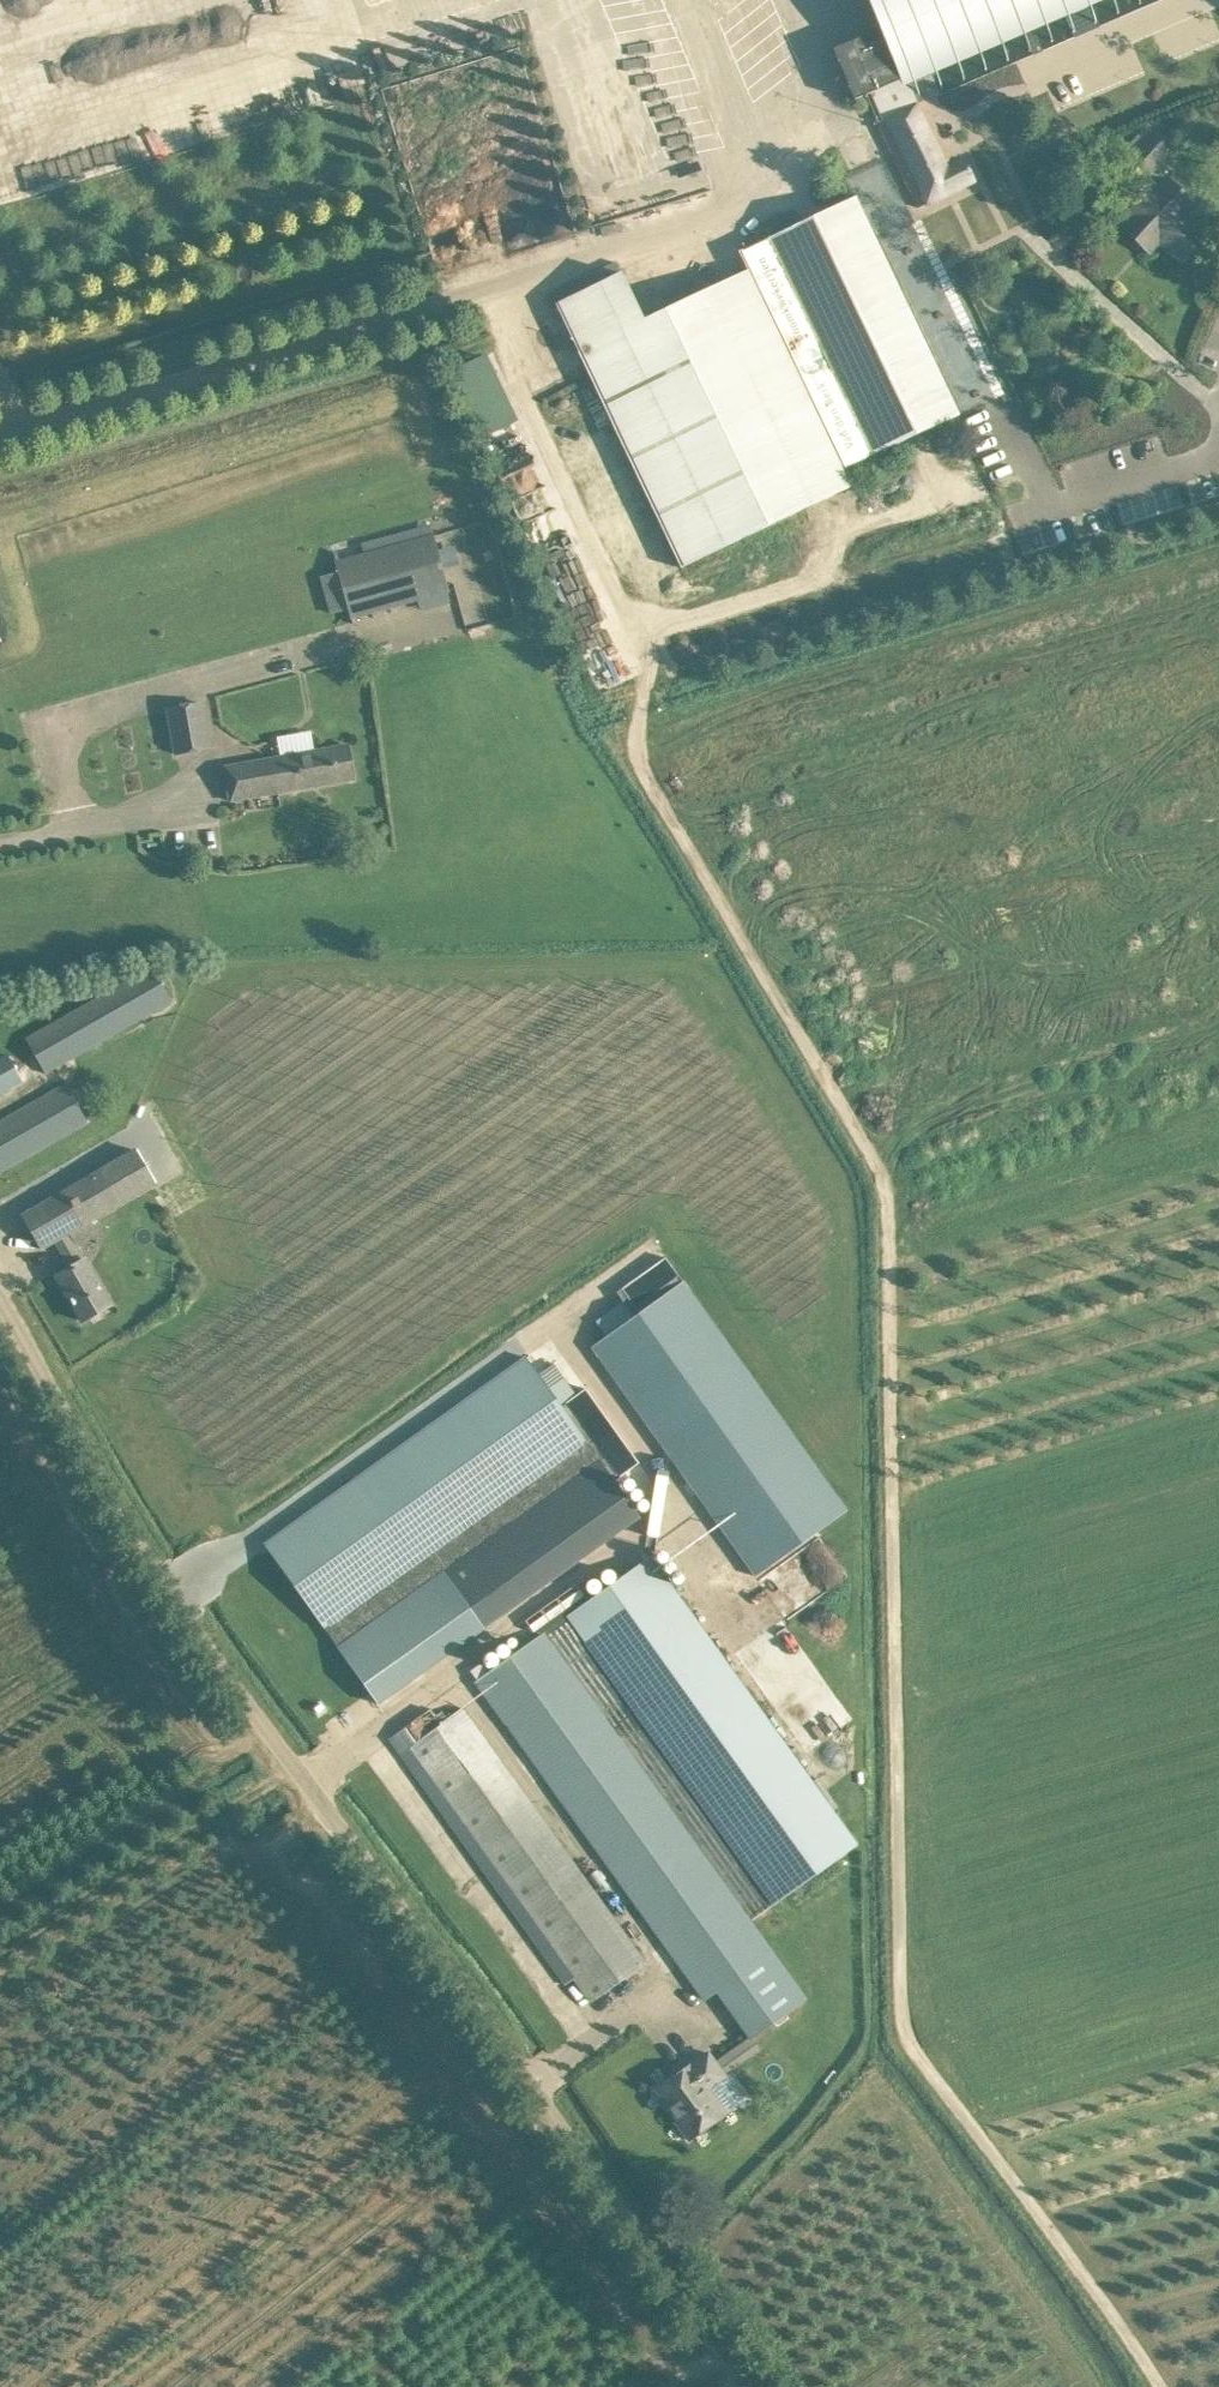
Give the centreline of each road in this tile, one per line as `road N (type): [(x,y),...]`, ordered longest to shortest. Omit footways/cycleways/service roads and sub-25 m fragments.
road 1 (unclassified): [(743,2386),(295,1764),(0,1299)]
road 2 (unclassified): [(0,430),(489,288)]
road 3 (track): [(295,1764),(0,1948)]

